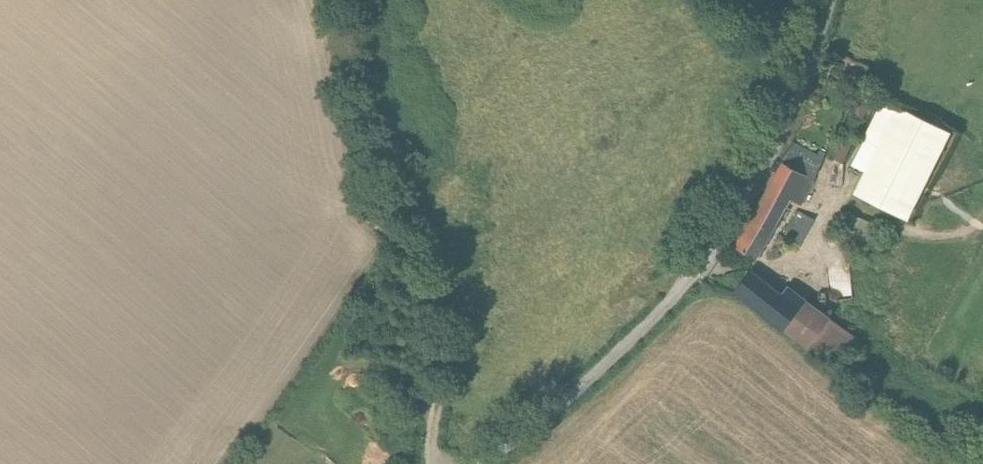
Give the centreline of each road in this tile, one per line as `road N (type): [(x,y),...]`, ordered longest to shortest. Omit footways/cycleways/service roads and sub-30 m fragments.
road 1 (unclassified): [(496,463),(646,333),(727,234),(779,134),(825,0)]
road 2 (track): [(388,257),(417,384),(418,463)]
road 3 (track): [(325,392),(364,387),(384,395),(407,418),(418,446)]

